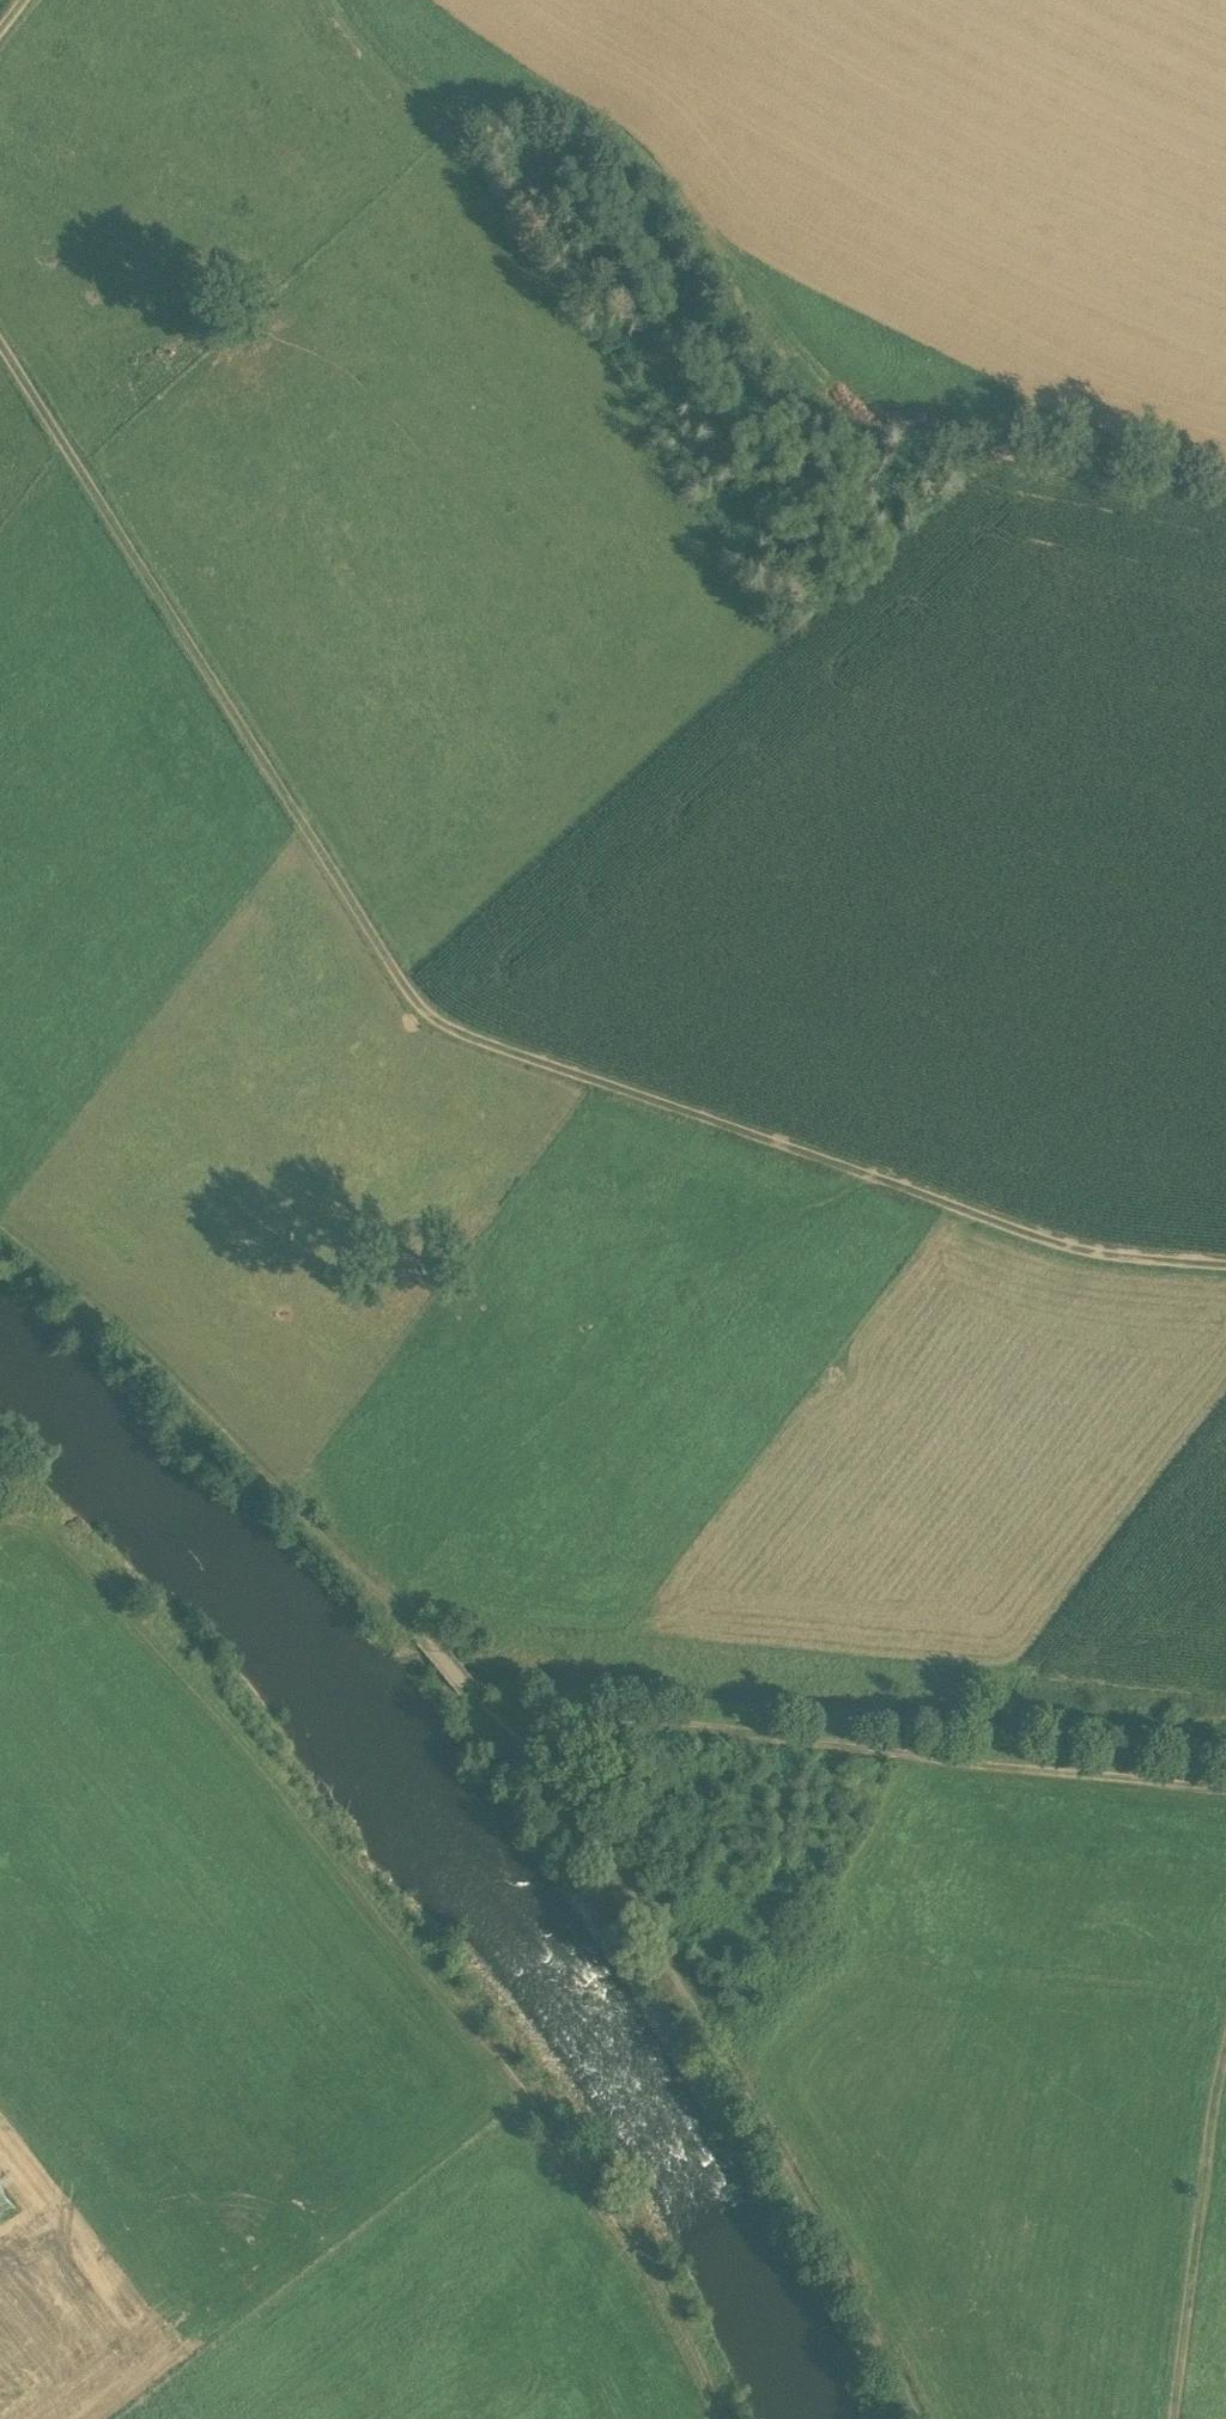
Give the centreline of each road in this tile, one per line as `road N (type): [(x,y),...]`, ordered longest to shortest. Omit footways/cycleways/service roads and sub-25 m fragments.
road 1 (track): [(0,332),(417,991),(456,1036),(1067,1256),(1225,1277)]
road 2 (track): [(1225,1797),(511,1723)]
road 3 (track): [(1192,2418),(1225,2141)]
road 4 (track): [(1042,451),(1108,457),(1225,493)]

